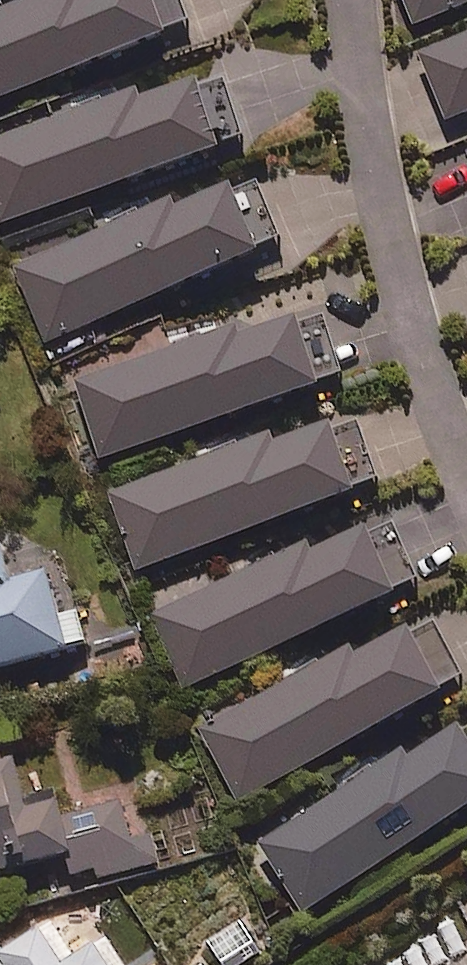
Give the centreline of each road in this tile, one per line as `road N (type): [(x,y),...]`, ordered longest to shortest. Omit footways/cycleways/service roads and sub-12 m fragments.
road 1 (residential): [(311,0),(323,85),(391,347),(466,511)]

